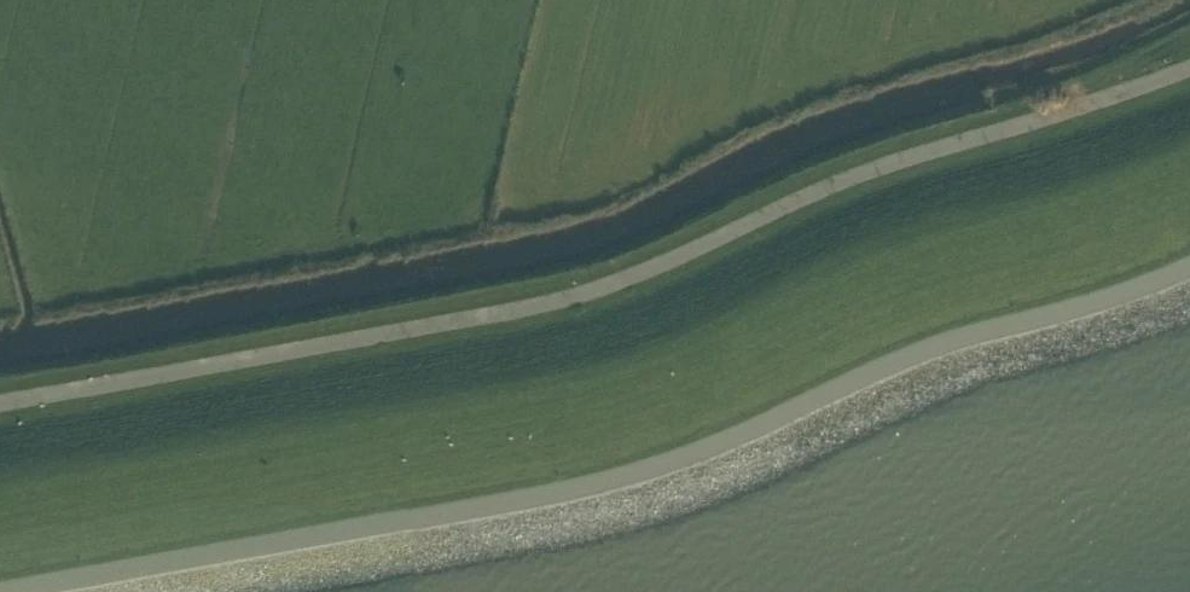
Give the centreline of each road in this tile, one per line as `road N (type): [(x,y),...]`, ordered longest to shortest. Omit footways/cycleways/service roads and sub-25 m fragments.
road 1 (unclassified): [(0,413),(578,300),(840,182),(1189,67)]
road 2 (unclassified): [(121,591),(519,516),(686,475),(876,381),(1189,276)]

